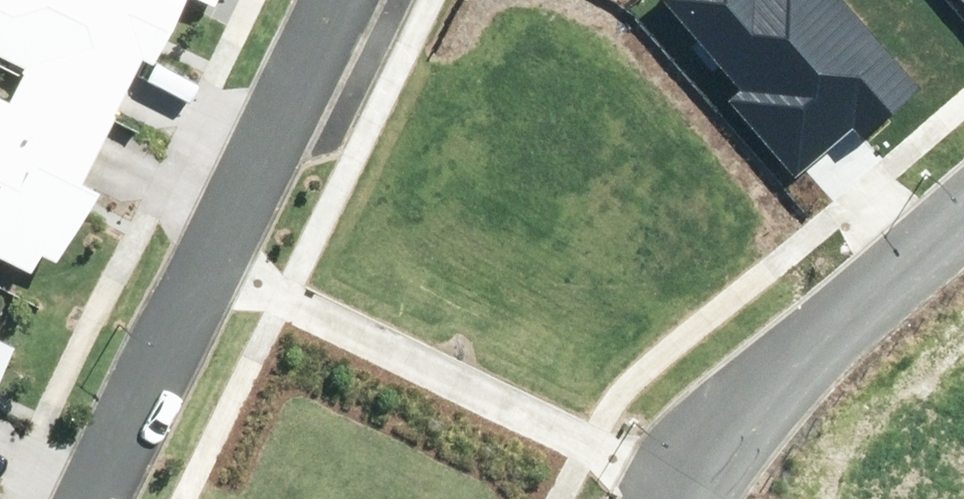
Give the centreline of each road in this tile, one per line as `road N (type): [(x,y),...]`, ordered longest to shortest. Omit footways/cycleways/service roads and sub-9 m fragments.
road 1 (residential): [(199,266),(684,491)]
road 2 (residential): [(963,203),(684,491)]
road 3 (residential): [(331,0),(199,266)]
road 4 (residential): [(199,266),(94,498)]

